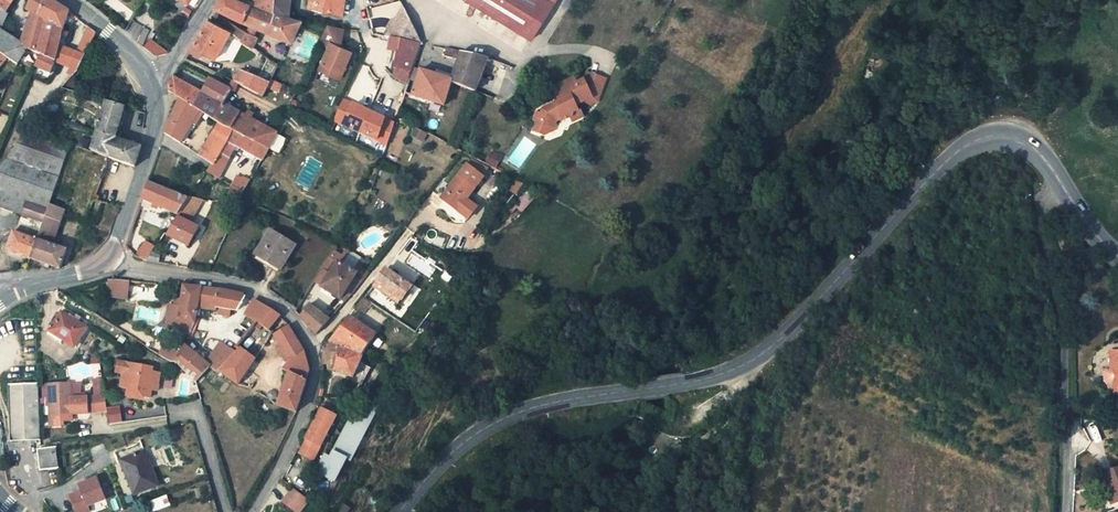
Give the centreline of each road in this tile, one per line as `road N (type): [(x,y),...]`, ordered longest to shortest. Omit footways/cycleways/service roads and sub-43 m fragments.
road 1 (tertiary): [(1054,173),(1020,140),(969,146),(752,363),(675,388),(582,399),(493,425),(431,474),(401,511)]
road 2 (residential): [(107,260),(237,284),(287,311),(304,336),(314,378),(255,511)]
road 3 (residential): [(1054,173),(1041,207),(1060,307),(1065,511)]
road 4 (tertiary): [(107,260),(150,154),(157,105),(150,79)]
road 5 (residential): [(526,62),(439,24),(419,0)]

